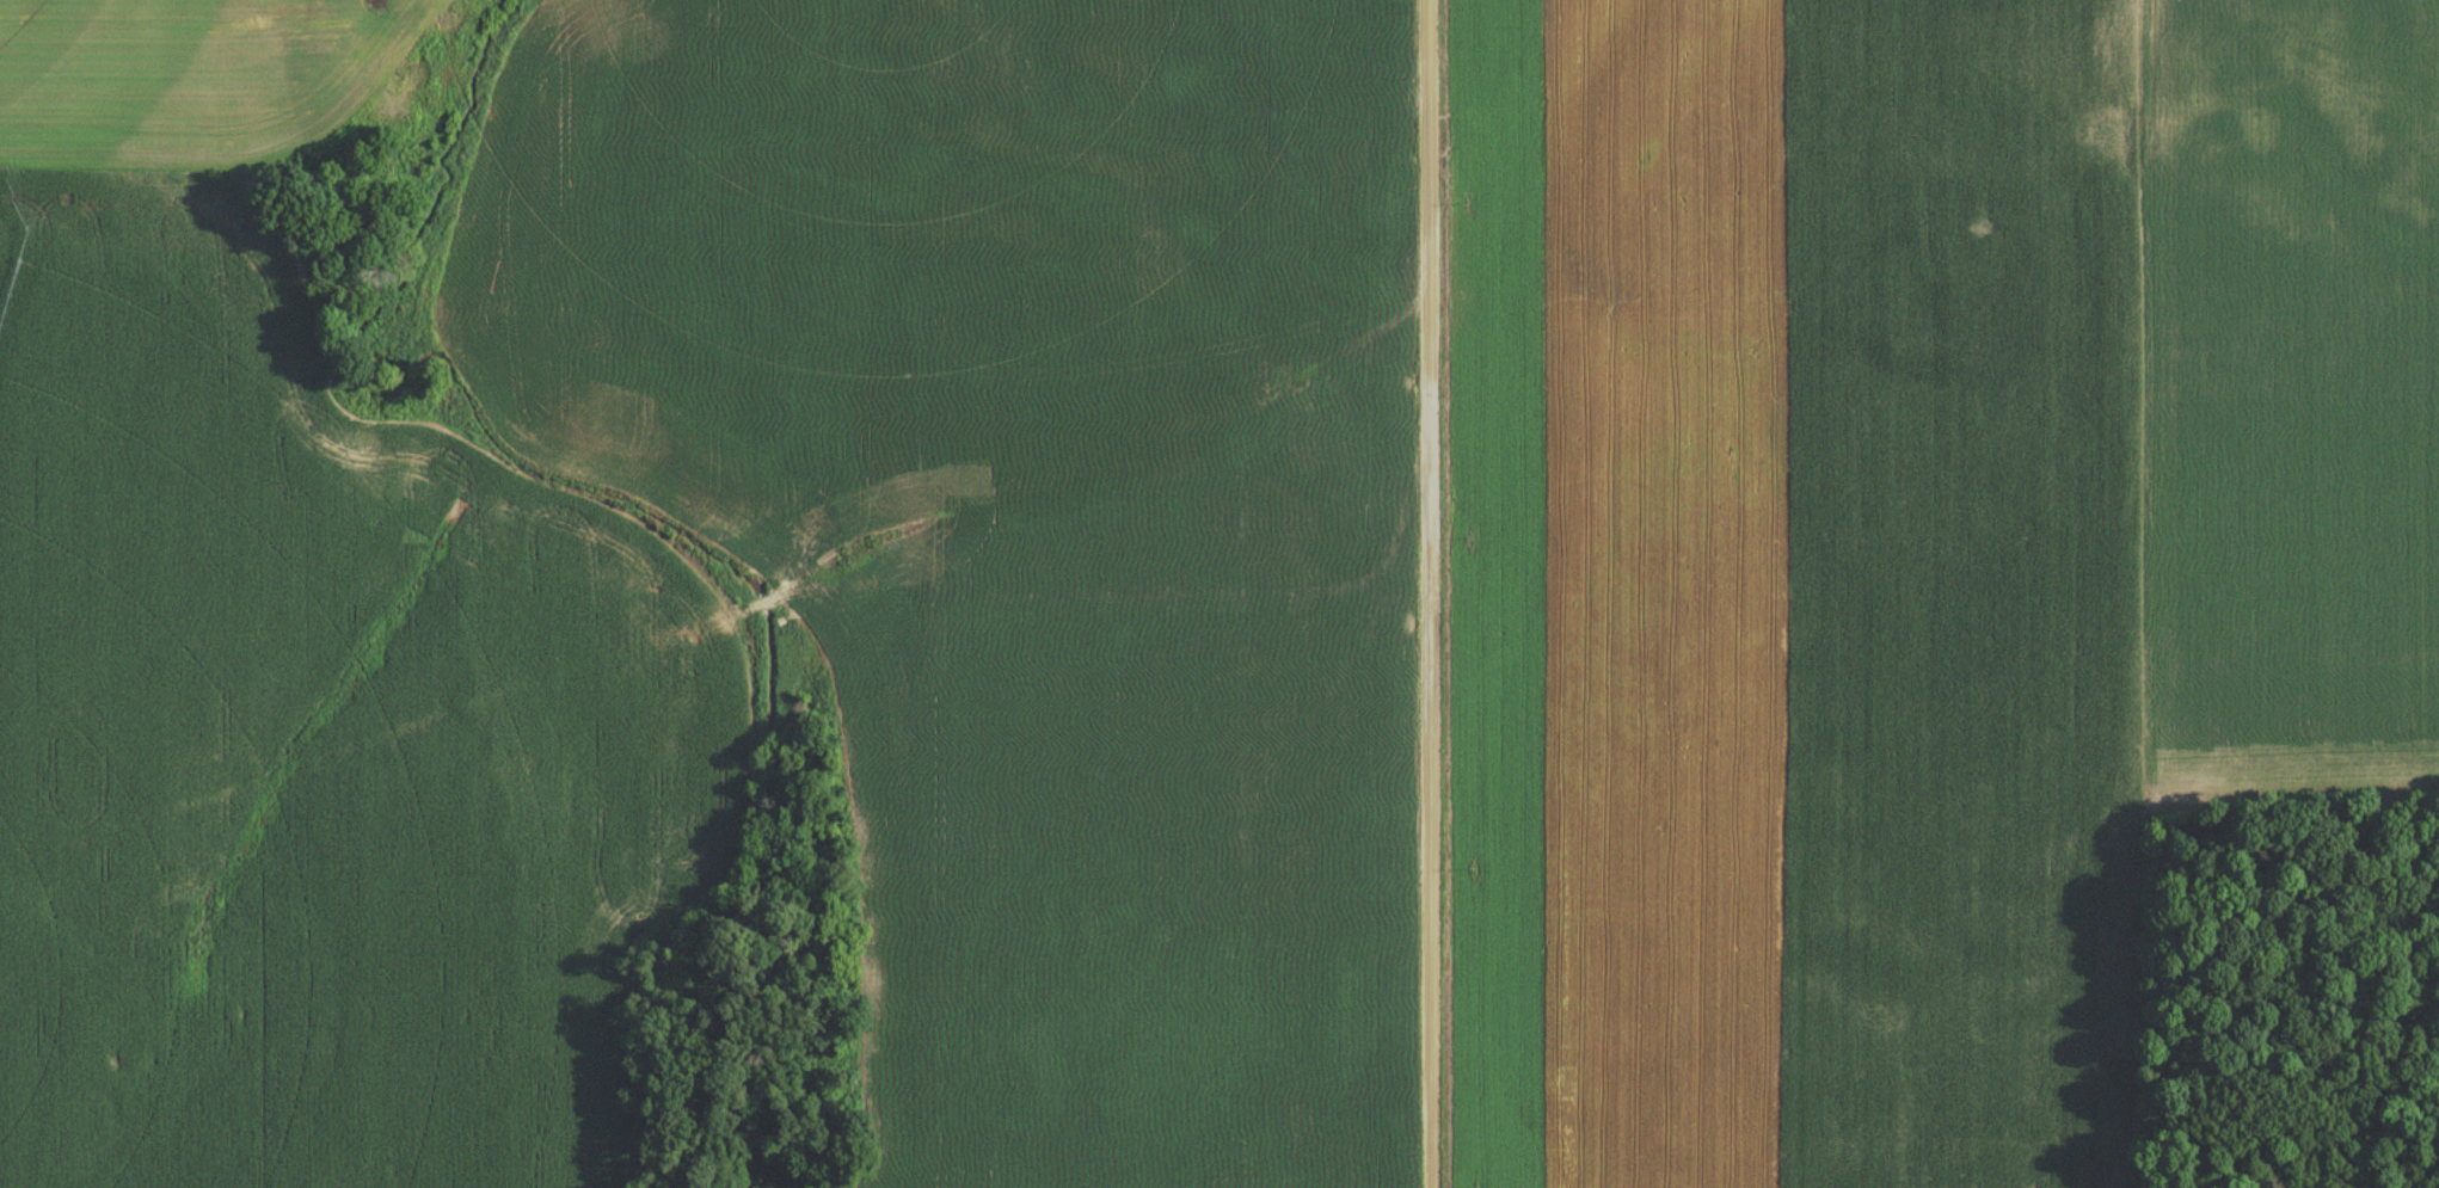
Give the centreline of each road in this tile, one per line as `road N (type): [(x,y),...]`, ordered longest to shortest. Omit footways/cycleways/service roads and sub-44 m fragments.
road 1 (residential): [(1428,1187),(1425,0)]

